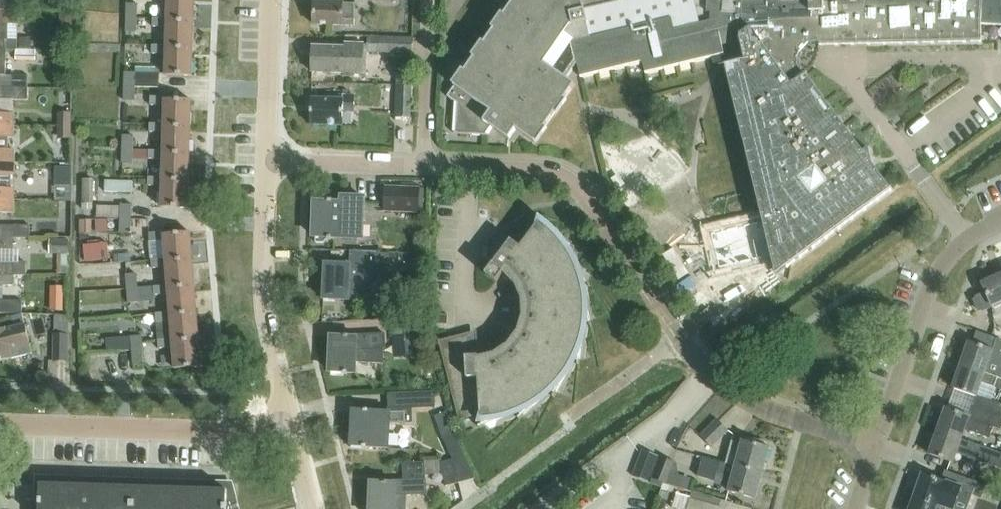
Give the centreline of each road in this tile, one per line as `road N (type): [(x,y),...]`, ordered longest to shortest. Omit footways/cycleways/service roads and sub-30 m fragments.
road 1 (residential): [(681,341),(583,190),(546,168),(424,168)]
road 2 (residential): [(0,431),(296,433)]
road 3 (residential): [(296,433),(265,296),(269,166)]
road 4 (residential): [(879,447),(941,267),(1000,220)]
road 5 (residential): [(879,447),(746,403),(681,341)]
road 6 (residential): [(424,168),(428,0)]
road 7 (residential): [(269,166),(276,0)]
road 8 (residential): [(424,168),(269,166)]
road 9 (residential): [(681,341),(569,417)]

